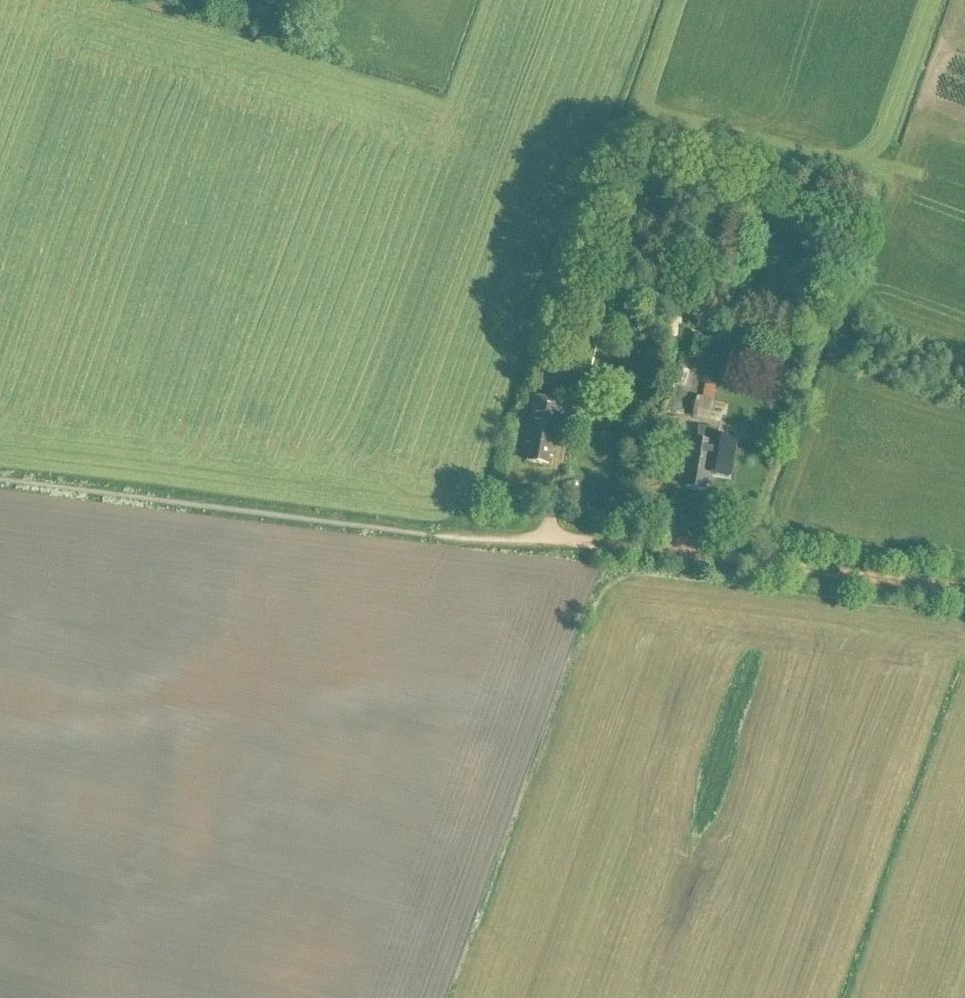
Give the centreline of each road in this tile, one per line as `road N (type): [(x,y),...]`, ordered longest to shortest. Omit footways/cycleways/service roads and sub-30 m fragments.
road 1 (track): [(964,590),(594,539),(429,536)]

